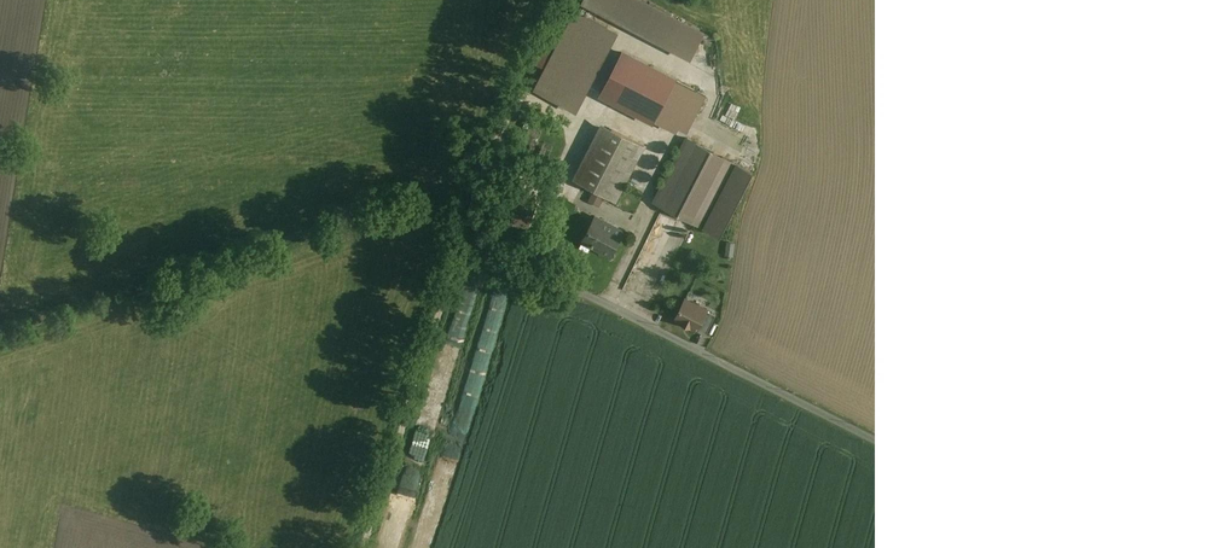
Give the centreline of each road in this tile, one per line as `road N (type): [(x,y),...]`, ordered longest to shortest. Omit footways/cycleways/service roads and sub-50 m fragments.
road 1 (unclassified): [(1117,547),(1201,218),(1200,0)]

